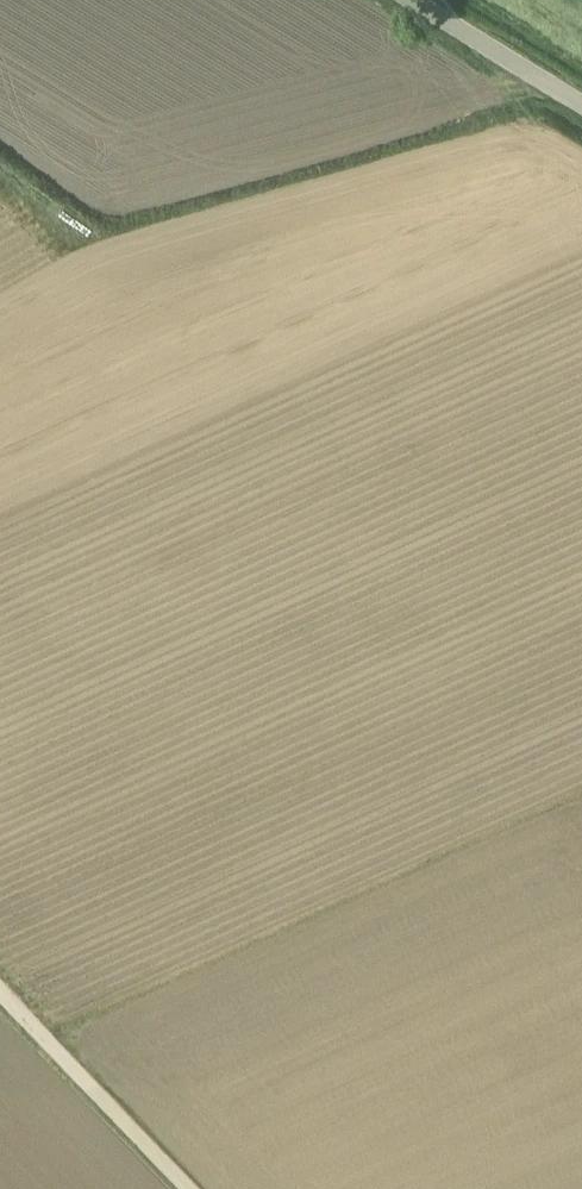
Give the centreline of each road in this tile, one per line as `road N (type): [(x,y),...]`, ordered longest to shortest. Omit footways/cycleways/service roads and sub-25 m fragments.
road 1 (track): [(188,1188),(0,991)]
road 2 (unclassified): [(415,0),(581,103)]

